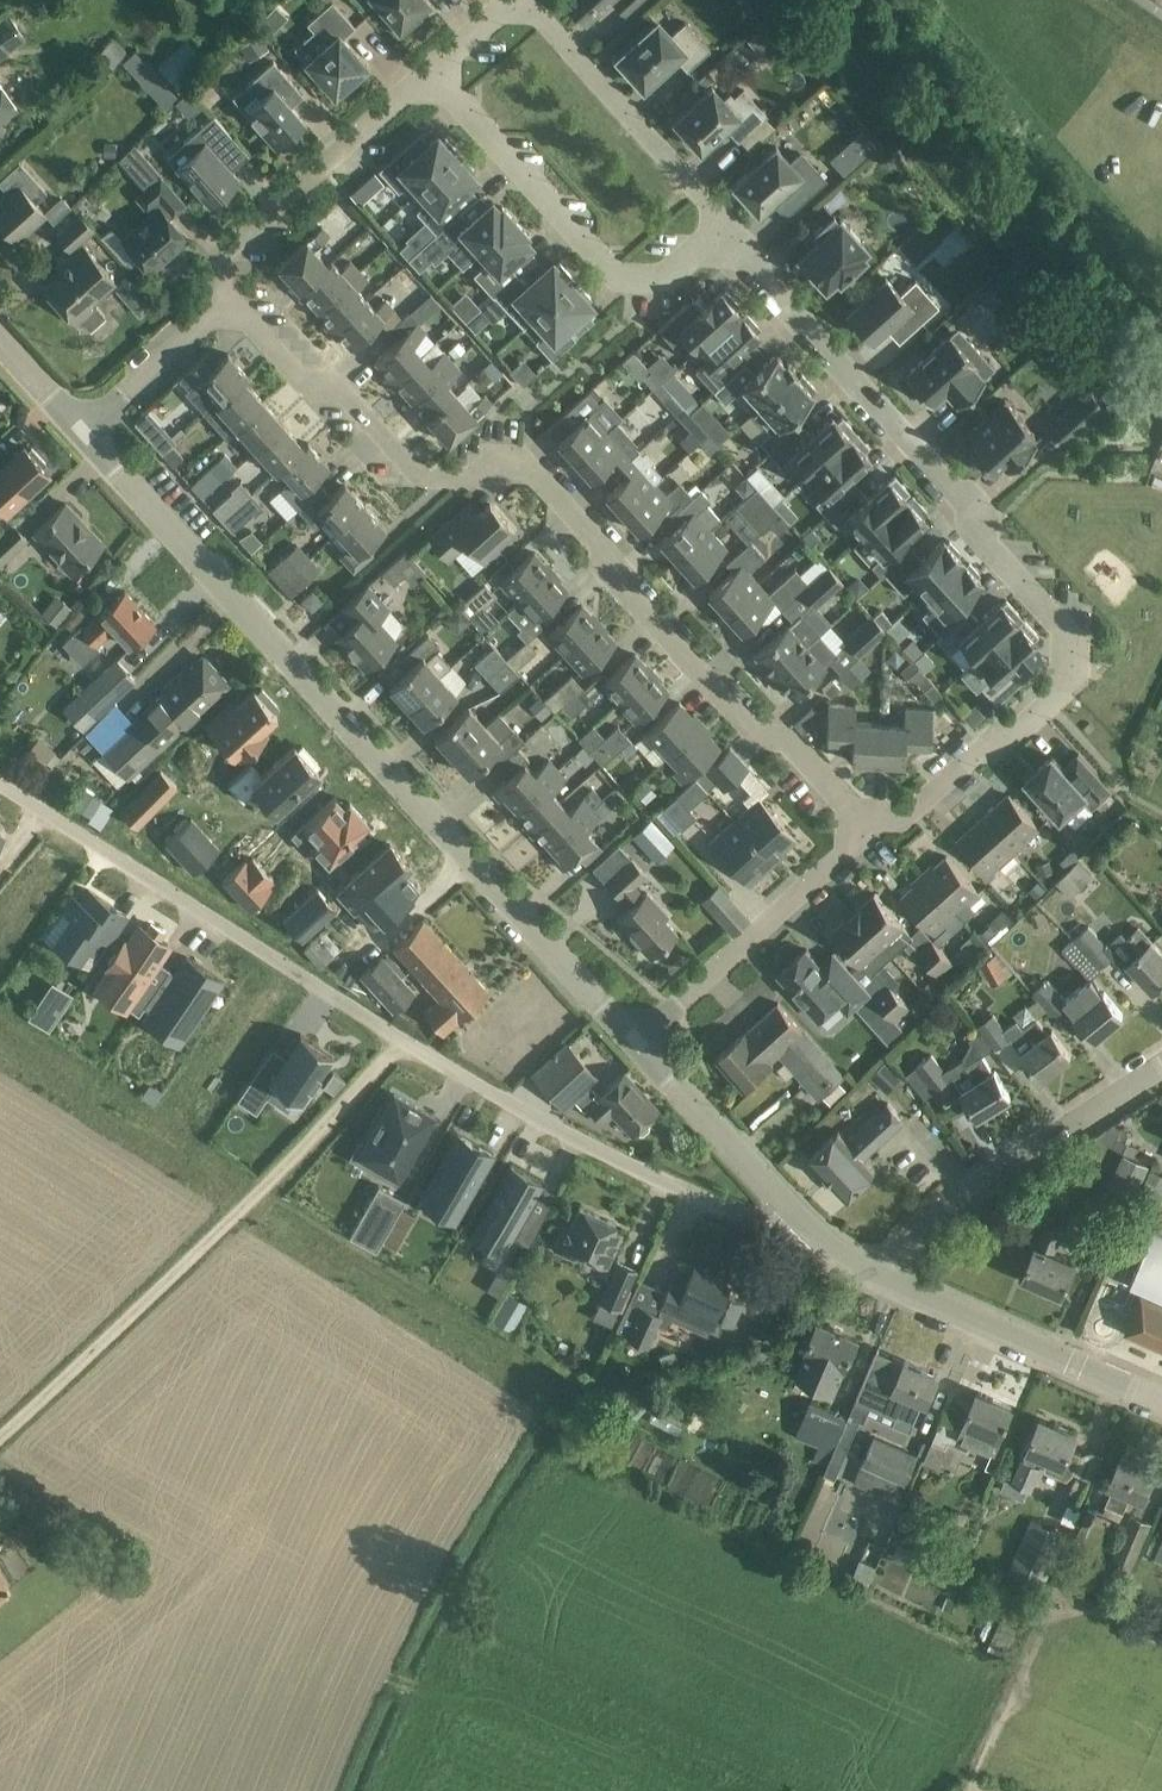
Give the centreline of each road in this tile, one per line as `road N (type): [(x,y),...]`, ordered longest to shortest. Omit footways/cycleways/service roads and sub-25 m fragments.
road 1 (residential): [(810,1234),(775,1227),(577,1140),(410,1046),(0,785)]
road 2 (residential): [(870,832),(790,745),(752,730),(527,469),(417,475),(351,402),(298,375),(221,305)]
road 3 (residential): [(870,832),(912,810),(1064,691),(1063,630),(989,546),(958,497),(719,234)]
road 4 (residential): [(636,1041),(89,429)]
road 5 (track): [(0,1442),(410,1046)]
road 6 (residential): [(719,234),(657,282),(612,271),(431,73)]
road 7 (residential): [(888,1283),(939,1213),(1161,1066)]
road 8 (residential): [(221,305),(225,254),(431,73)]
road 9 (residential): [(636,1041),(870,832)]
road 10 (residential): [(719,234),(709,208),(522,0)]
road 11 (residential): [(1161,1404),(888,1283)]
road 12 (residential): [(810,1234),(636,1041)]
road 13 (residential): [(89,429),(221,305)]
road 14 (residential): [(89,429),(0,331)]

